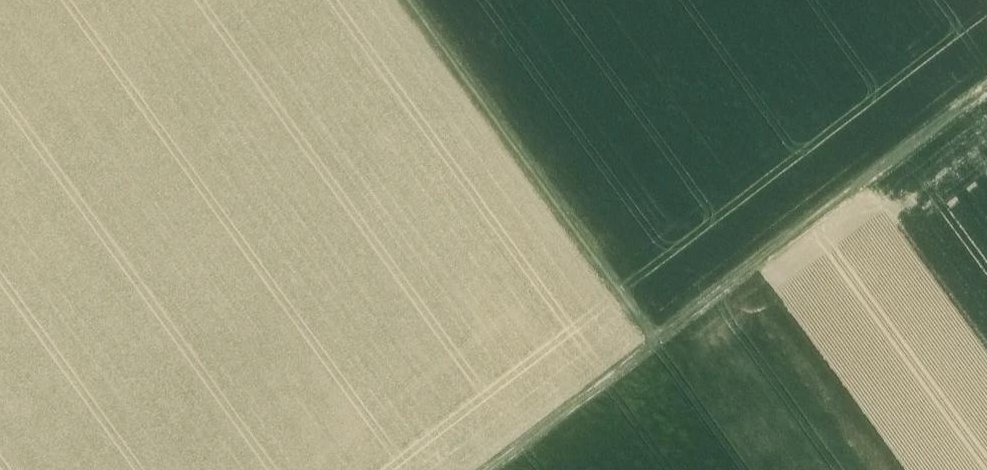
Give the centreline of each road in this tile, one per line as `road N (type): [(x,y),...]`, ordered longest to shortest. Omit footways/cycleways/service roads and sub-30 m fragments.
road 1 (track): [(408,0),(656,344)]
road 2 (track): [(656,344),(986,91)]
road 3 (track): [(656,344),(494,469)]

